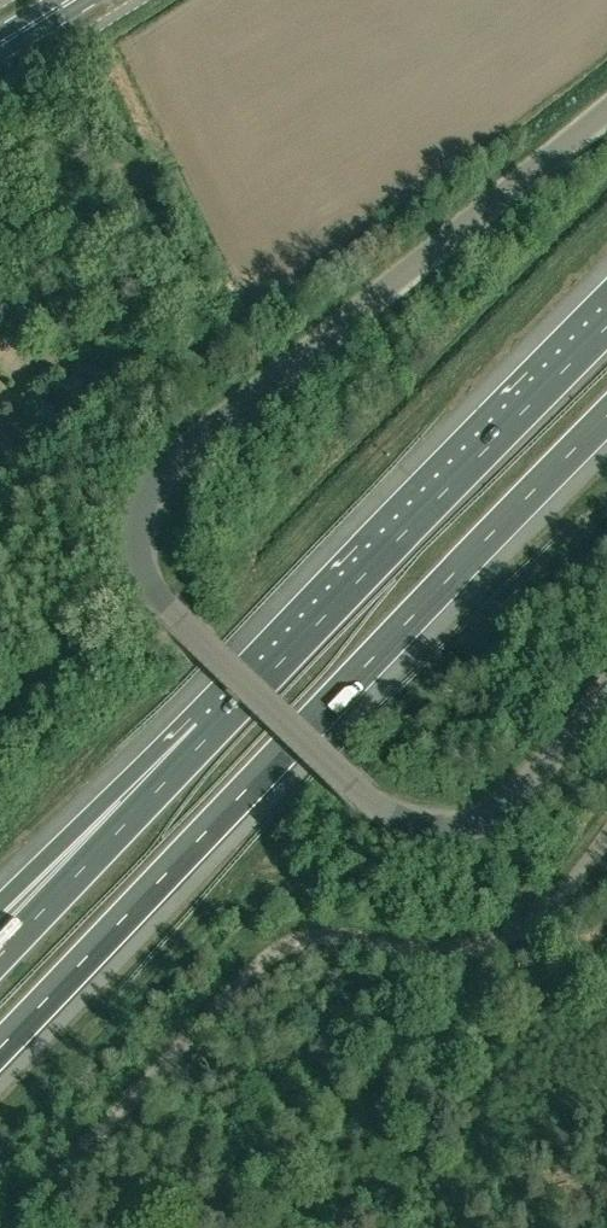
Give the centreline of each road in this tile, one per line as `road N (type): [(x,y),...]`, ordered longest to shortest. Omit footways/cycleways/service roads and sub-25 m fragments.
road 1 (unclassified): [(606,683),(533,773),(485,813),(449,823),(407,819),(373,798),(171,608),(146,566),(141,532),(145,499),(182,449),(606,112)]
road 2 (motorway): [(0,1048),(606,416)]
road 3 (unclassified): [(15,1227),(268,964),(327,945),(441,960),(478,954),(558,912),(606,857)]
road 4 (motorway): [(606,327),(208,738)]
road 5 (motorway): [(208,738),(0,956)]
road 6 (motorway): [(208,738),(38,865),(0,905)]

